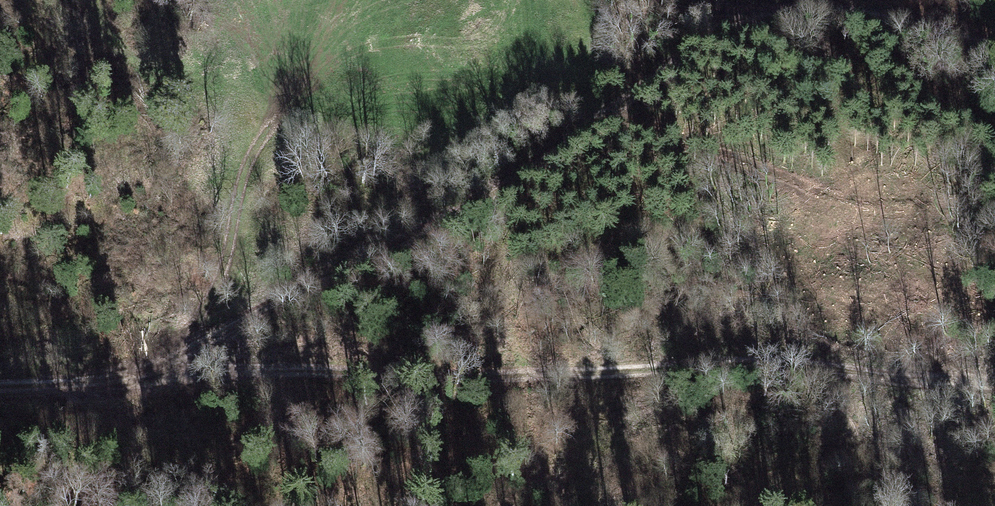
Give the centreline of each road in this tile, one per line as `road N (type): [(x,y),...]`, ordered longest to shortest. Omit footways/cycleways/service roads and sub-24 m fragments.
road 1 (track): [(994,45),(848,7),(772,12),(734,25),(684,54),(557,162),(459,227),(98,387),(0,385)]
road 2 (track): [(98,387),(743,371),(994,386)]

